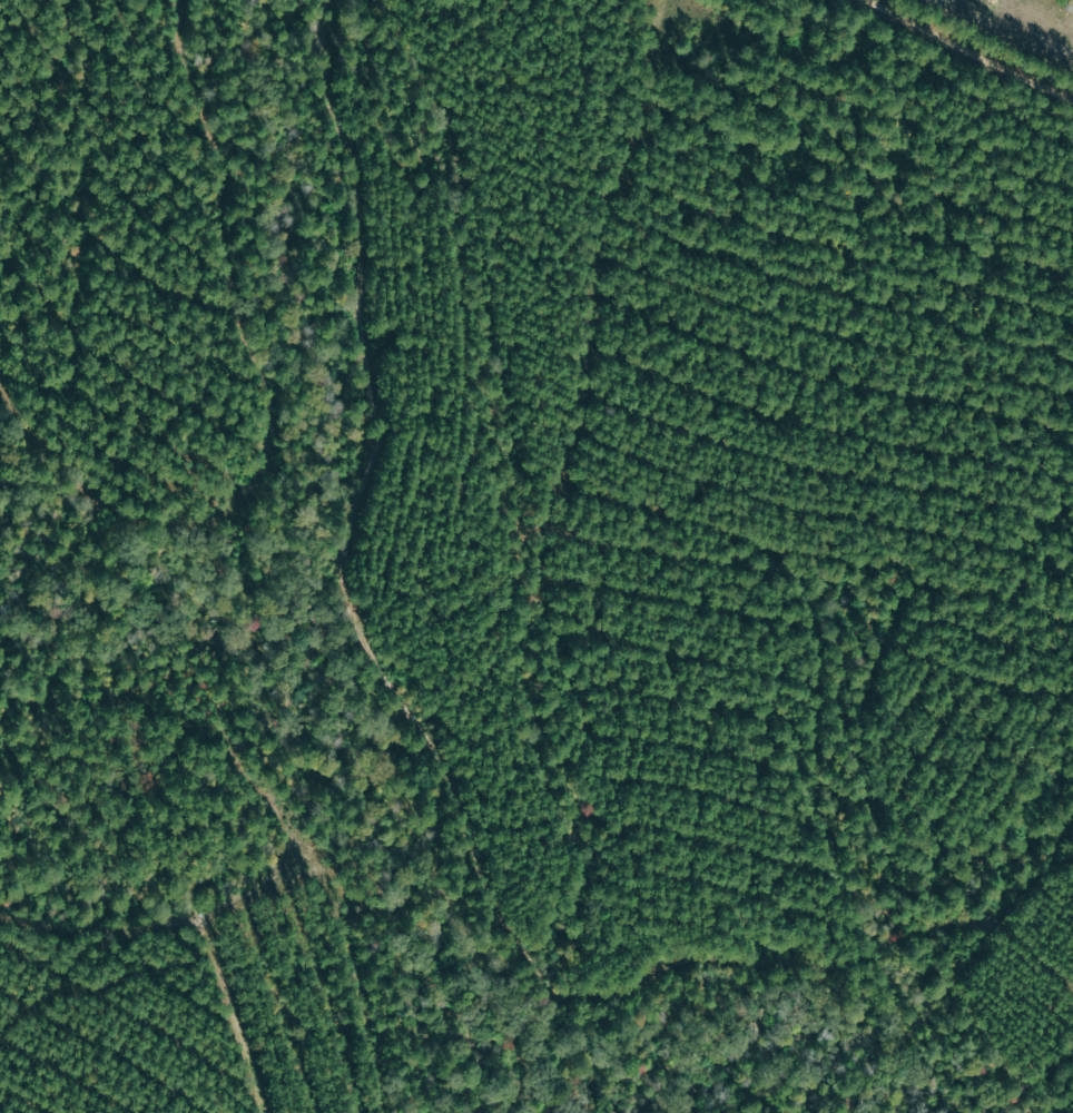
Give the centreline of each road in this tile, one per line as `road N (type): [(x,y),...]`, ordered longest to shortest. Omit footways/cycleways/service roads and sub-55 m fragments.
road 1 (residential): [(0,915),(248,846),(396,758),(523,575),(616,57),(644,0)]
road 2 (residential): [(943,0),(1072,59)]

